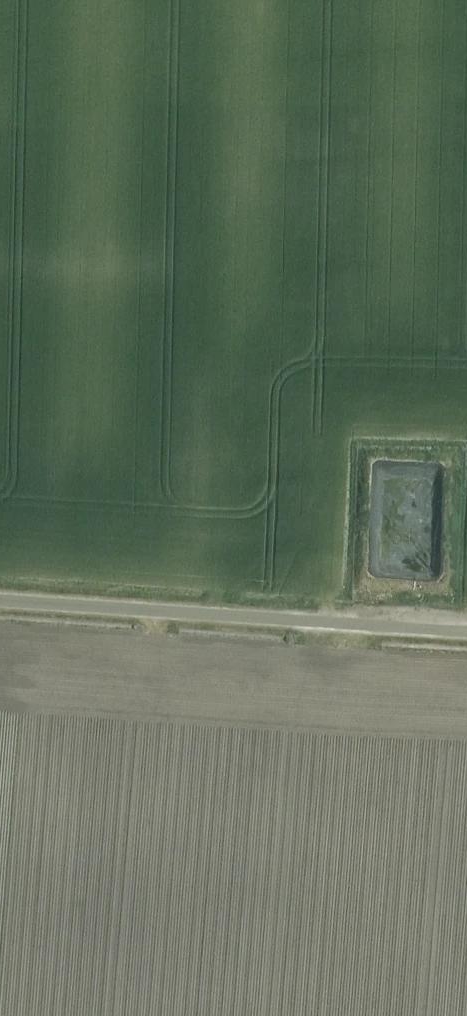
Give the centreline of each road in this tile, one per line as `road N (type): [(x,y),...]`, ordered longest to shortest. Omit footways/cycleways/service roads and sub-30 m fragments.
road 1 (unclassified): [(466,629),(0,598)]

